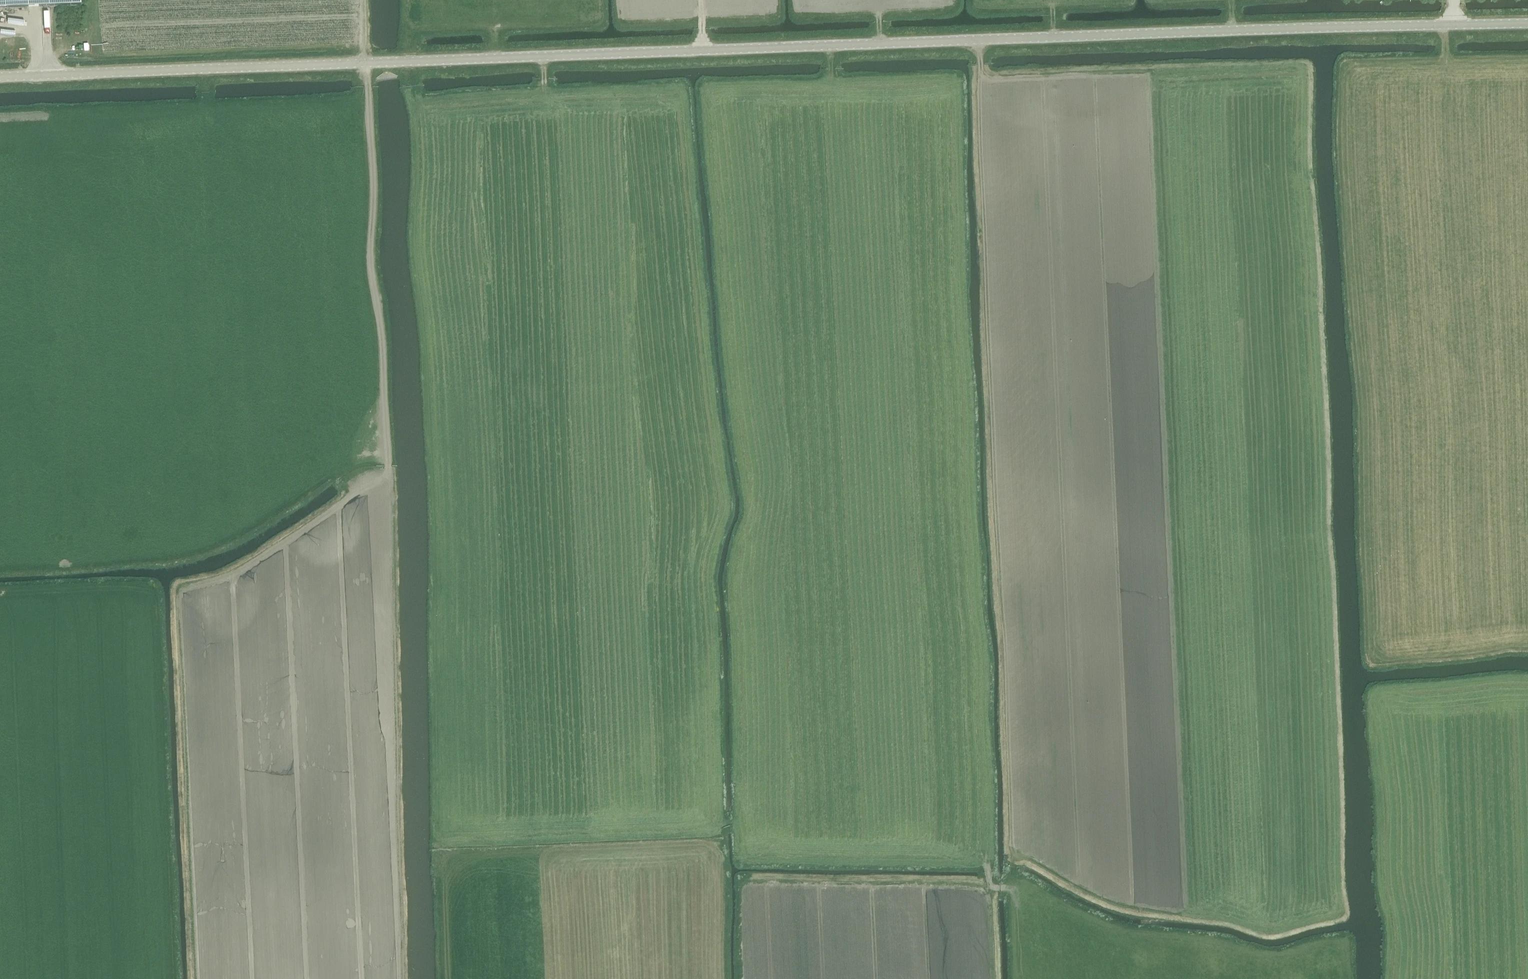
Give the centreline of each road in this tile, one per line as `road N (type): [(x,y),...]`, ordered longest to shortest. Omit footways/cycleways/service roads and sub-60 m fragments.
road 1 (unclassified): [(0,78),(1527,23)]

